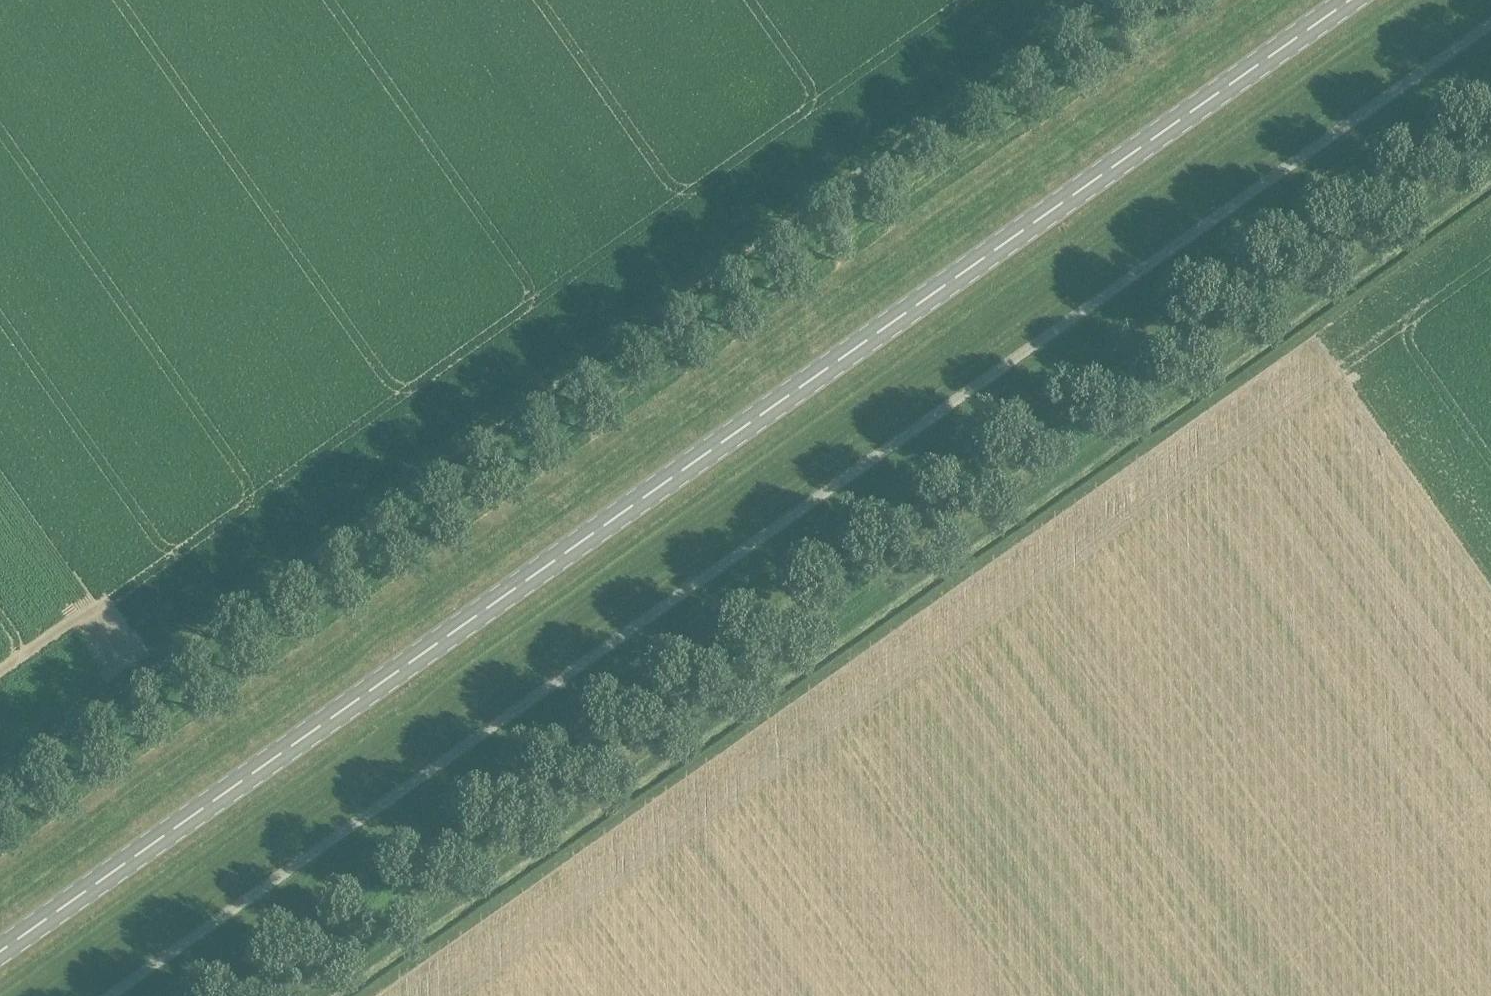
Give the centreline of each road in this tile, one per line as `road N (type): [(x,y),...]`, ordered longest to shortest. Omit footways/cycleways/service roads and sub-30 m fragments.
road 1 (secondary): [(0,952),(1351,0)]

